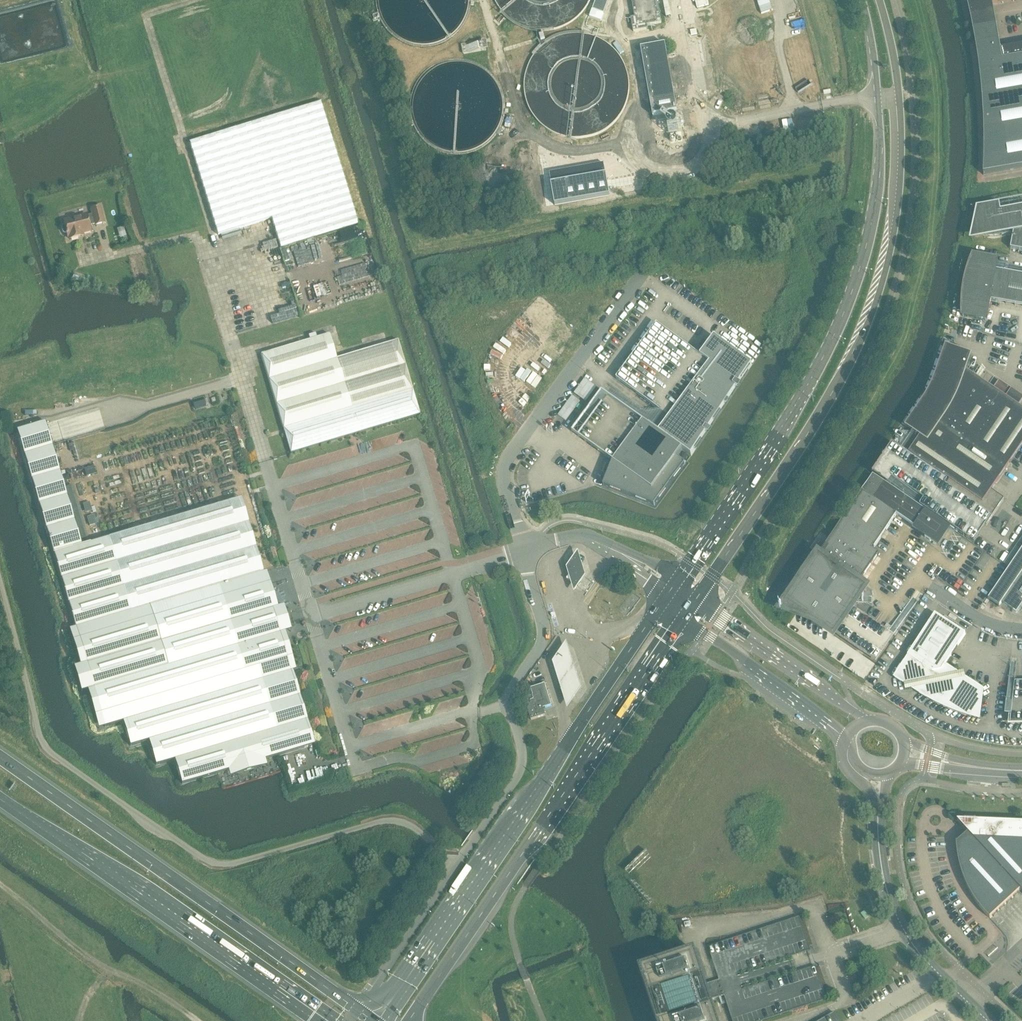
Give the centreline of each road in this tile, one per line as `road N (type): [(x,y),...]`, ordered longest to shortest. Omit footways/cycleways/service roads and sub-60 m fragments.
road 1 (primary): [(697,597),(827,402),(870,322),(890,253),(899,98)]
road 2 (primary): [(877,99),(879,184),(847,306),(809,386),(681,579)]
road 3 (primary): [(666,601),(379,1020)]
road 4 (primary): [(409,1020),(682,619)]
road 5 (trunk): [(357,1010),(0,759)]
road 6 (trunk): [(0,799),(316,1020)]
road 7 (unclassified): [(523,551),(508,460),(640,276)]
road 8 (unclassified): [(523,551),(544,632),(507,699),(524,765),(484,827)]
road 9 (tertiary): [(989,1020),(903,929),(882,874),(878,818)]
road 10 (track): [(197,1020),(89,958),(0,885)]
road 11 (unclassified): [(309,615),(523,551)]
road 12 (unclassified): [(795,111),(715,127),(690,99),(674,0)]
road 13 (tertiary): [(867,721),(697,597)]
road 14 (tertiary): [(682,619),(849,739)]
road 15 (unclassified): [(455,866),(357,1010)]

